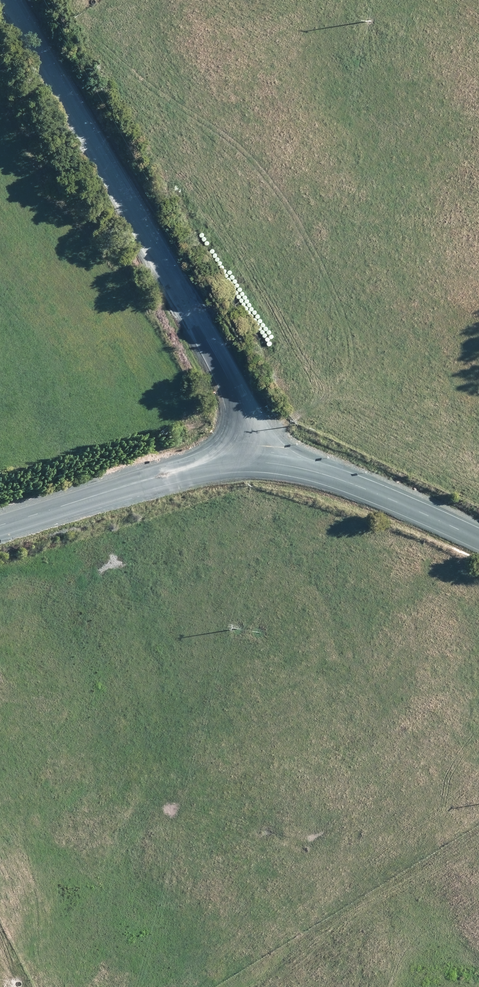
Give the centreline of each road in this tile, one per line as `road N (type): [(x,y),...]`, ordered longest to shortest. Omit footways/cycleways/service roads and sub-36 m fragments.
road 1 (unclassified): [(256,462),(247,420),(209,342),(8,0)]
road 2 (tertiary): [(256,462),(173,474),(0,527)]
road 3 (tertiary): [(478,544),(362,488),(256,462)]

